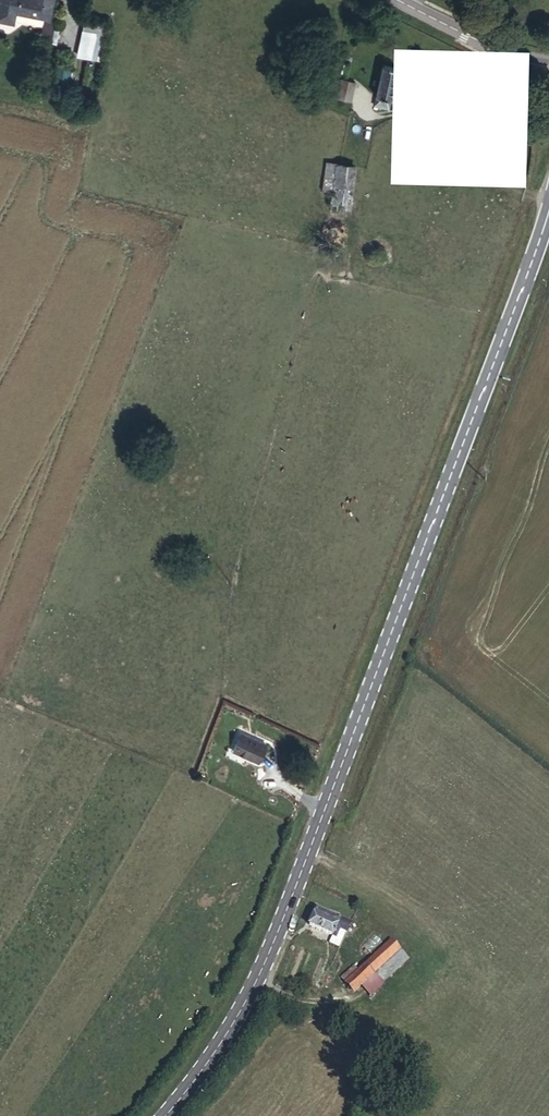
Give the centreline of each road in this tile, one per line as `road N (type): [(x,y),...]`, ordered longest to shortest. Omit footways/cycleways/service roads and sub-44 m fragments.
road 1 (tertiary): [(164,1115),(217,1056),(259,986),(548,212)]
road 2 (tertiary): [(548,79),(397,0)]

